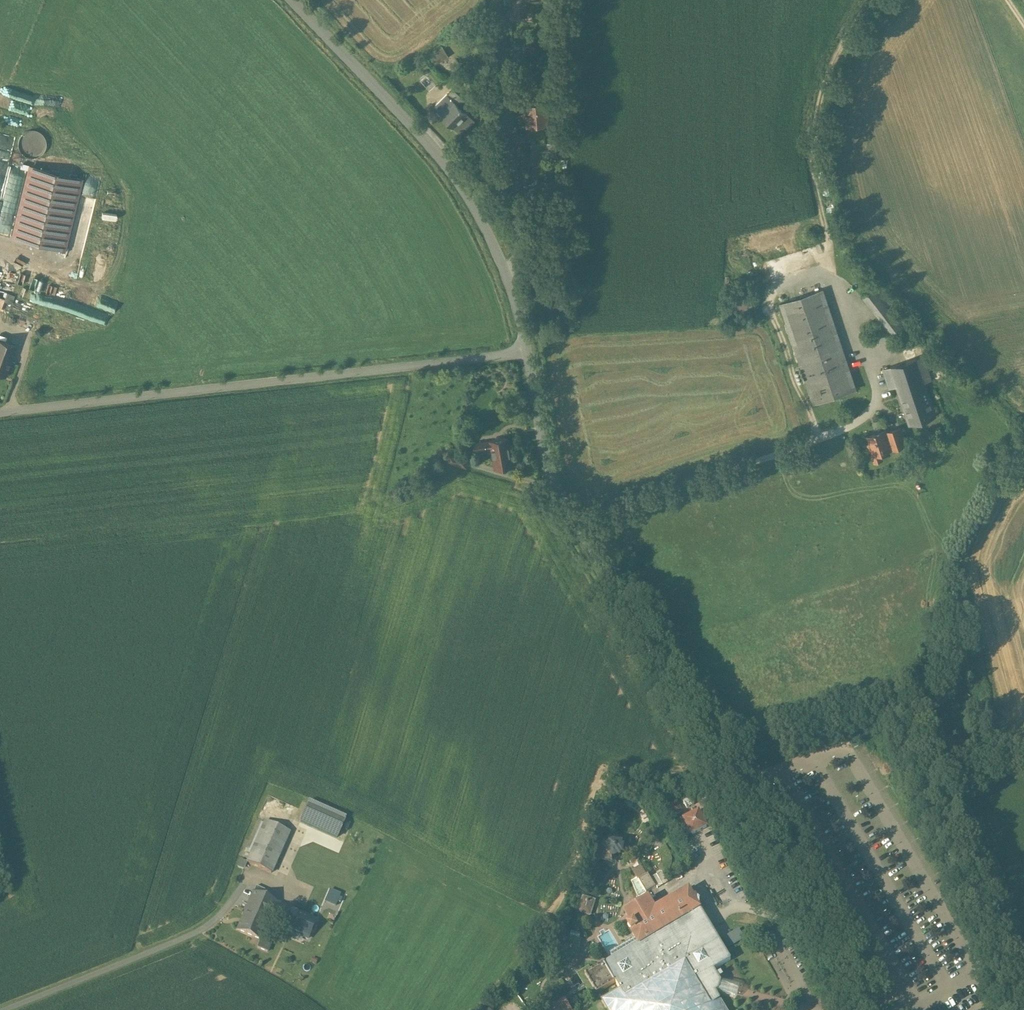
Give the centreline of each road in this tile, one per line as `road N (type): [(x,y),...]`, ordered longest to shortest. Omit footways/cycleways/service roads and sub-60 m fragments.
road 1 (tertiary): [(864,1009),(556,487),(528,350)]
road 2 (unclassified): [(528,350),(0,413)]
road 3 (tertiary): [(518,305),(450,165),(292,0)]
road 4 (unclassified): [(518,305),(499,0)]
road 5 (track): [(885,0),(847,48),(823,117),(817,156),(827,279)]

